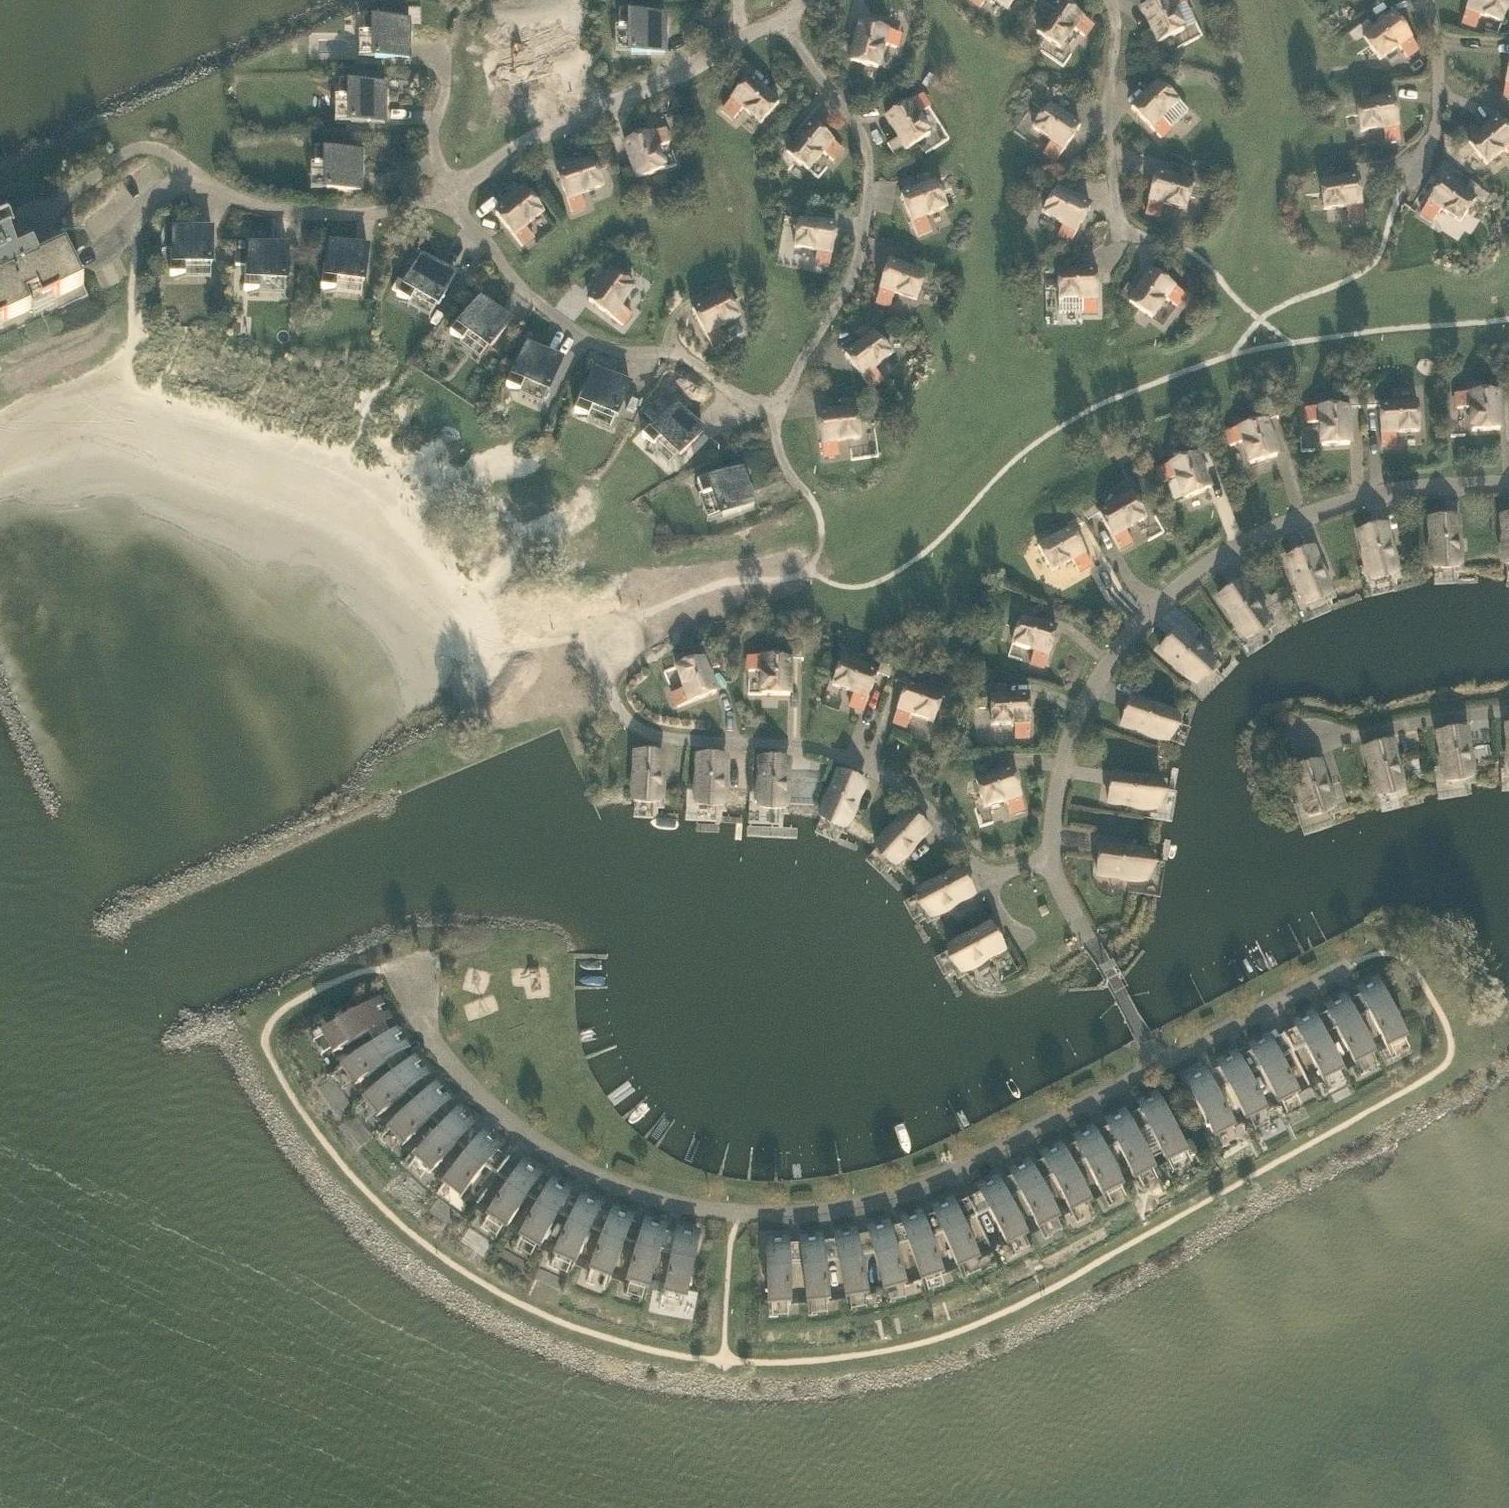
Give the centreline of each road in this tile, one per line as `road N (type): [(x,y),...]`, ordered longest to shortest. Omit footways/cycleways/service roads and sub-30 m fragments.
road 1 (residential): [(1159,1072),(954,1181),(827,1209),(723,1216),(627,1190),(503,1123),(434,1047),(412,969)]
road 2 (residential): [(1052,856),(1051,805),(1062,761),(1094,685),(1166,595),(1212,557),(1323,503),(1508,478)]
road 3 (residential): [(773,406),(801,379),(835,315),(861,255),(870,196),(864,142),(778,21)]
road 4 (residential): [(983,877),(978,858),(928,798),(870,762),(796,738),(670,734),(614,704)]
road 5 (residential): [(773,406),(685,359),(601,350),(537,301),(443,197)]
road 6 (residential): [(97,253),(160,192),(191,184),(325,219),(443,197)]
road 7 (residential): [(452,191),(530,139),(755,34)]
road 8 (residential): [(1142,242),(1117,224),(1107,148),(1116,40),(1107,0)]
road 9 (residential): [(1159,1072),(1052,856)]
road 10 (residential): [(1355,966),(1159,1072)]
road 11 (residential): [(1297,735),(1508,708)]
road 12 (residential): [(1403,189),(1430,152),(1441,98),(1435,0)]
road 13 (residential): [(452,191),(433,133),(450,81),(447,51)]

